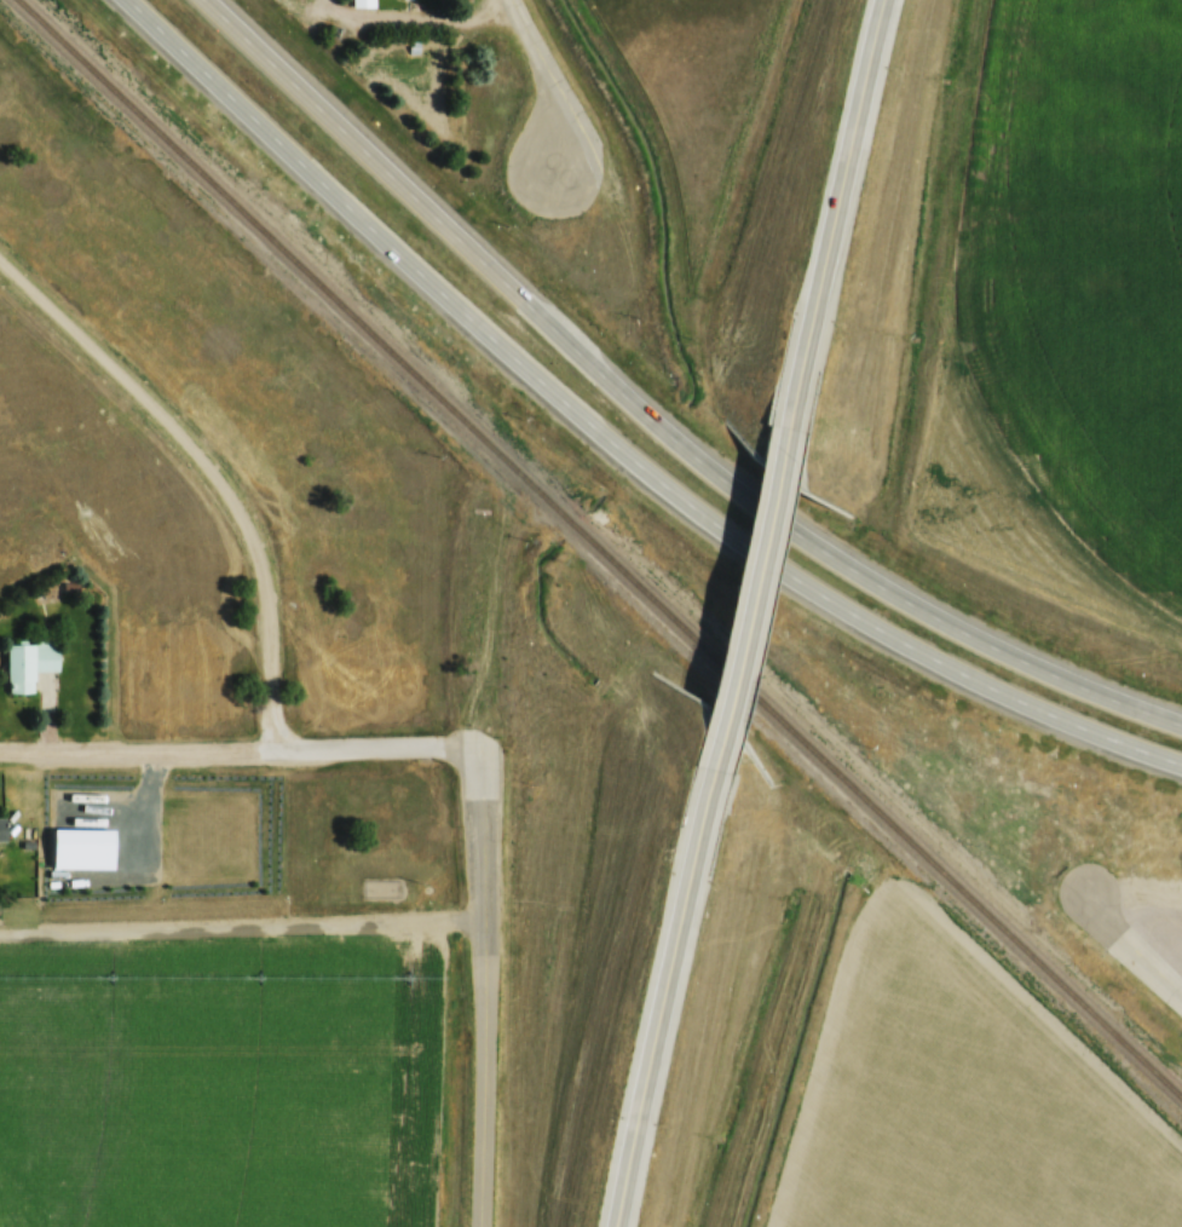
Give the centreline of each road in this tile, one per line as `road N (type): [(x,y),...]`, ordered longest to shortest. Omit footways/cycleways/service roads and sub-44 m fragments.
road 1 (residential): [(281,750),(266,569),(243,512),(152,407),(0,262)]
road 2 (trunk): [(131,0),(530,374)]
road 3 (secondary): [(615,1226),(720,730)]
road 4 (trunk): [(567,340),(206,0)]
road 5 (residential): [(479,772),(466,751),(446,744),(0,753)]
road 6 (secondary): [(783,456),(884,0)]
road 7 (residential): [(477,1226),(489,1071),(488,830),(479,772)]
road 8 (trunk): [(530,374),(704,514),(888,635)]
road 9 (trunk): [(887,591),(738,492),(567,340)]
road 10 (trunk): [(1181,724),(1053,675),(887,591)]
road 11 (trunk): [(888,635),(1063,721),(1181,764)]
road 12 (secondary): [(720,730),(783,456)]
road 13 (residential): [(553,182),(550,111),(511,0)]
road 14 (residential): [(1181,997),(1119,938),(1086,893)]

